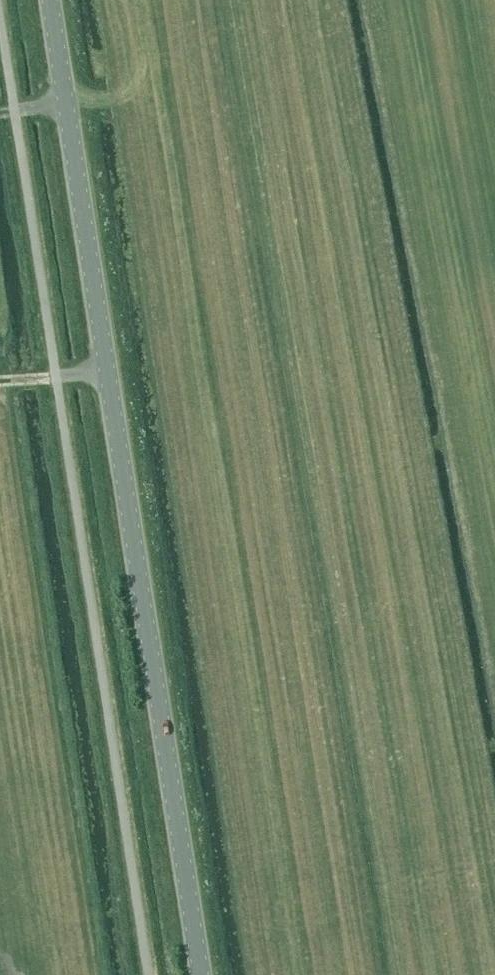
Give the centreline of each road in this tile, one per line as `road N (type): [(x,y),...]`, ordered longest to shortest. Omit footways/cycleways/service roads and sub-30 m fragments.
road 1 (tertiary): [(201,974),(50,0)]

